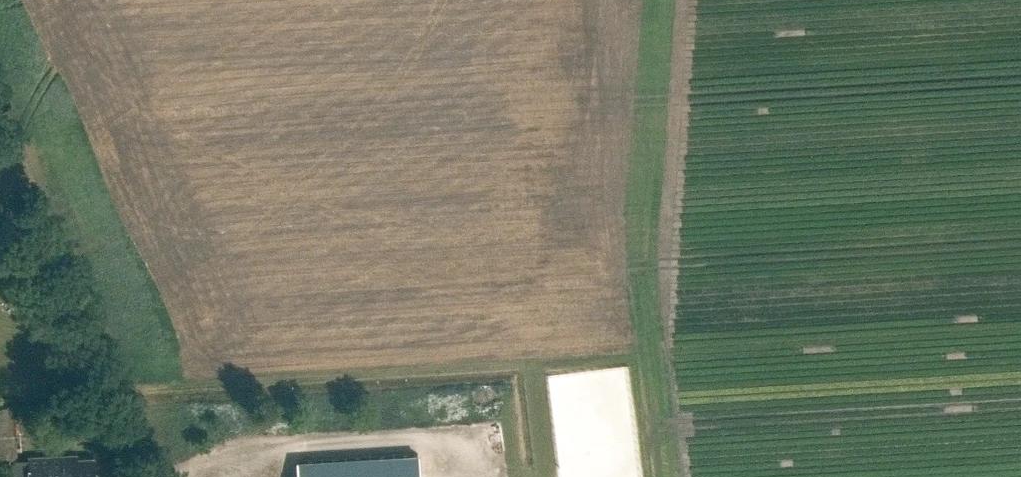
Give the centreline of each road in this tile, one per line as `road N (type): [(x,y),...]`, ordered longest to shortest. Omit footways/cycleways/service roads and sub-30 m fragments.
road 1 (unclassified): [(133,476),(0,161)]

